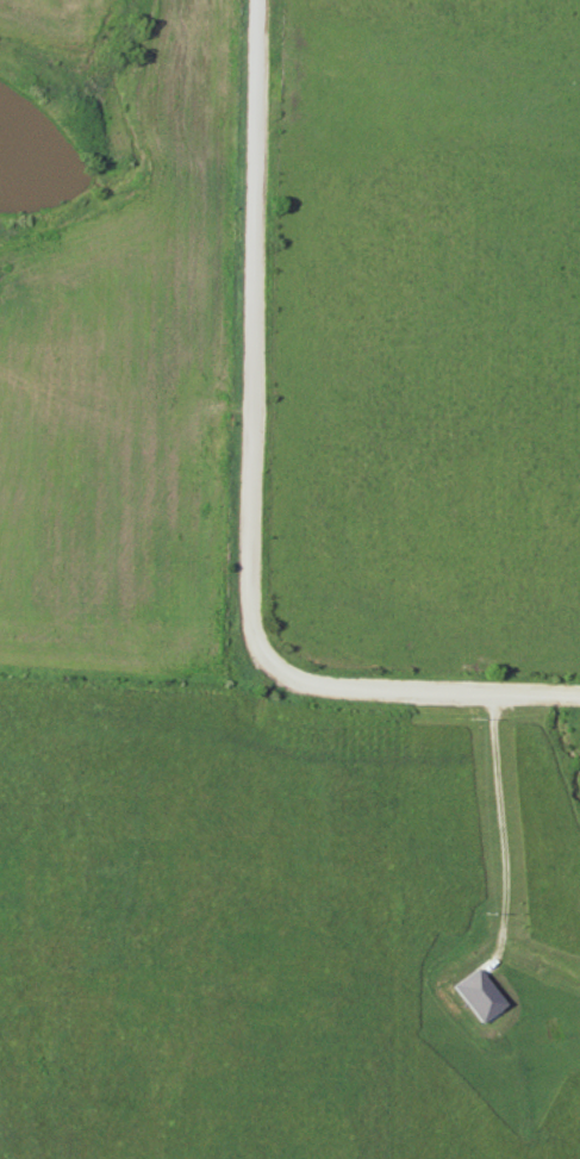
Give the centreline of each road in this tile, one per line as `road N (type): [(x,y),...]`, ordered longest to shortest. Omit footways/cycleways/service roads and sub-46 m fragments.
road 1 (residential): [(252,524),(260,0)]
road 2 (residential): [(579,695),(364,692),(291,678),(266,653),(254,622),(252,524)]

